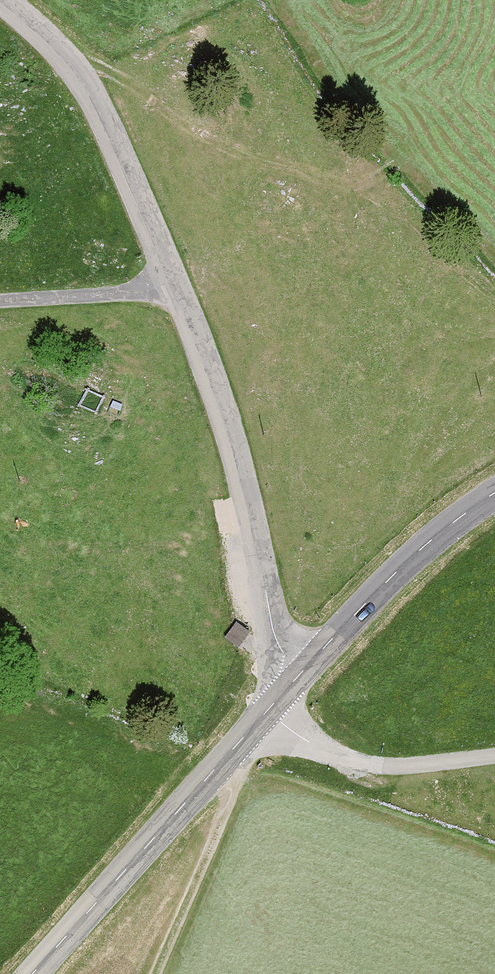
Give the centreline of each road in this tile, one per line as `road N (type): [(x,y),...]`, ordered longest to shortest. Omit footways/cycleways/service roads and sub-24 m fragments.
road 1 (unclassified): [(289,687),(227,426),(174,284)]
road 2 (tertiary): [(267,710),(36,973)]
road 3 (unclassified): [(174,284),(86,84),(5,0)]
road 4 (tertiary): [(494,493),(422,548),(289,687)]
road 5 (unclassified): [(267,710),(313,744),(360,762),(494,756)]
road 6 (unclassified): [(0,298),(174,284)]

